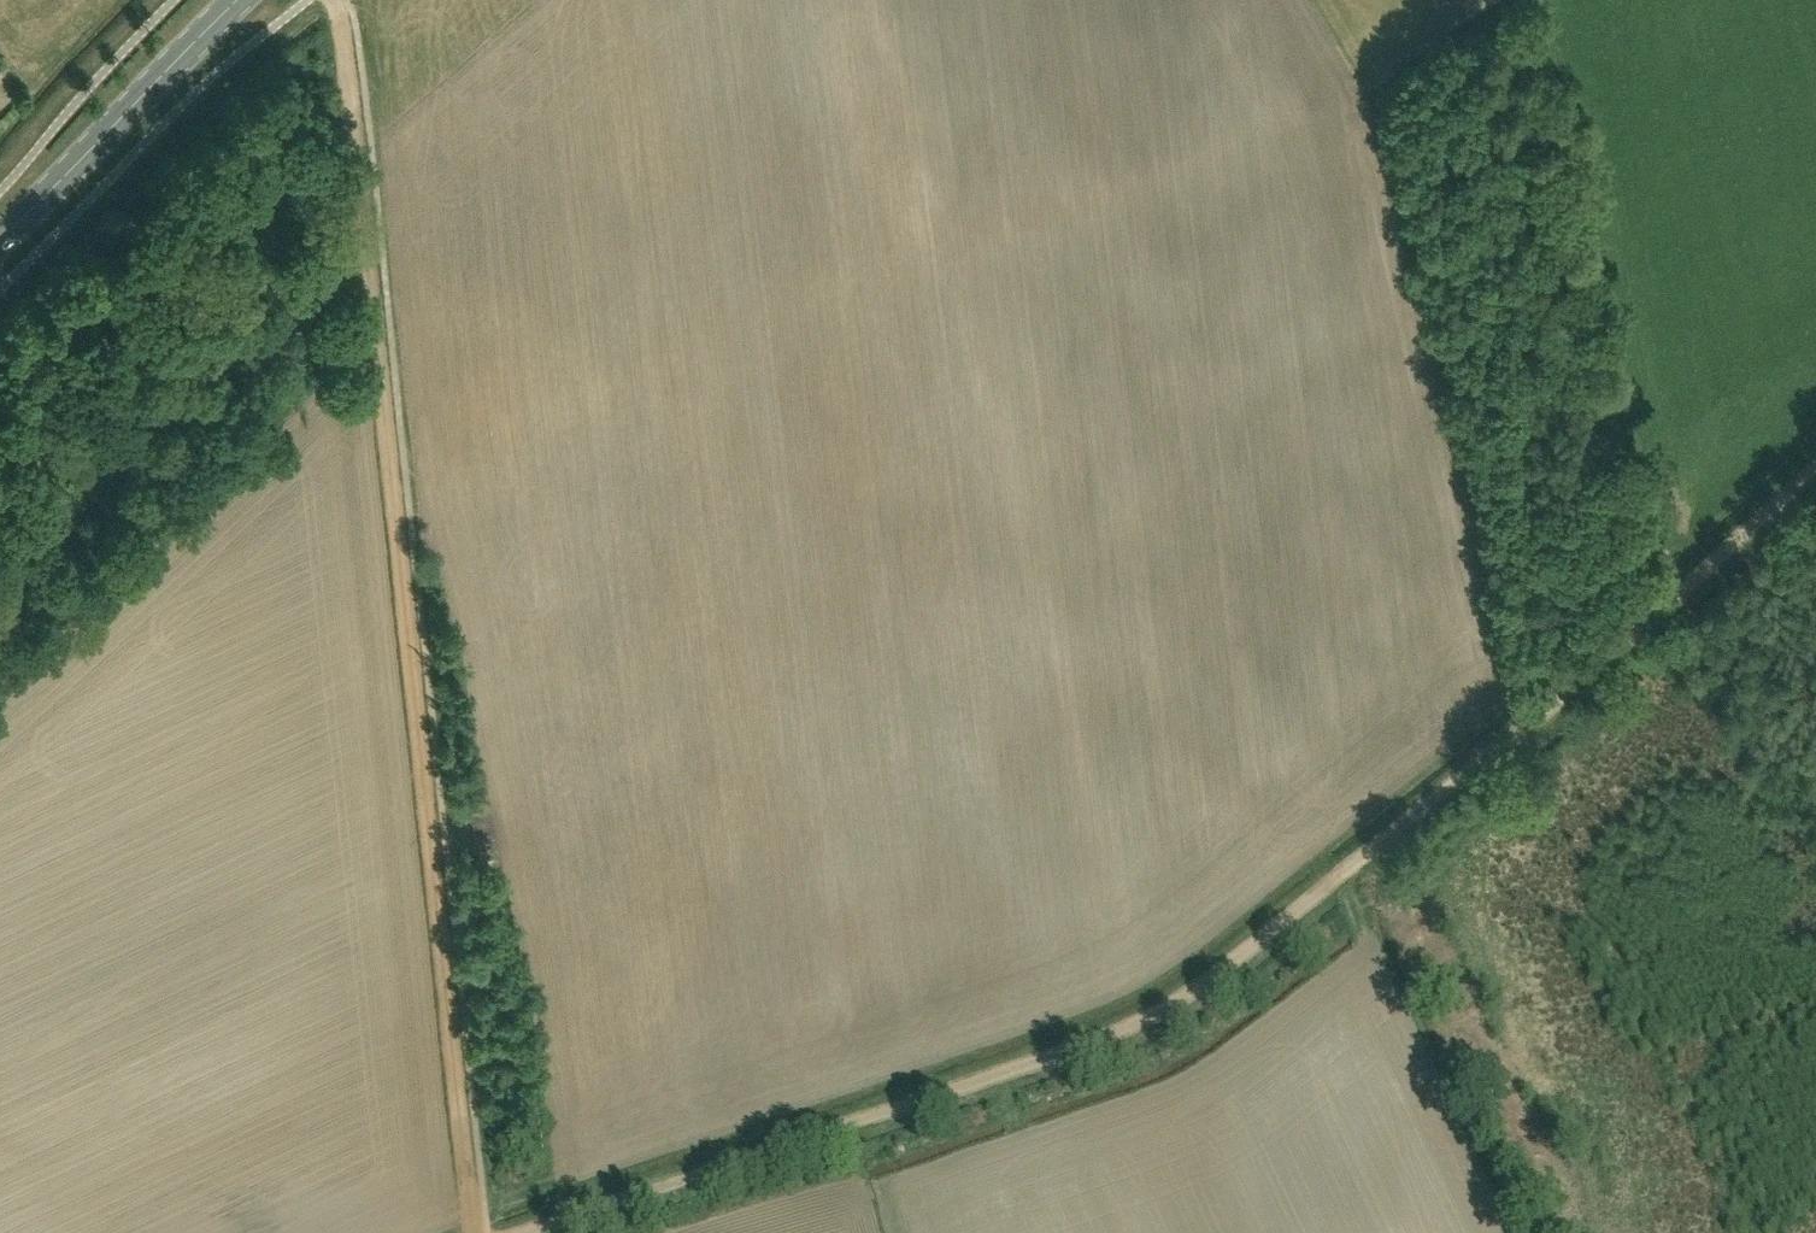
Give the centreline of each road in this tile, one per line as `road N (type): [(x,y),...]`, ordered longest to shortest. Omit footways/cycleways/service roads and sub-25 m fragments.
road 1 (track): [(1815,465),(1331,885),(1160,1008),(1103,1039),(943,1096),(519,1232)]
road 2 (track): [(331,0),(347,53),(473,1232)]
road 3 (primary): [(0,236),(239,0)]

